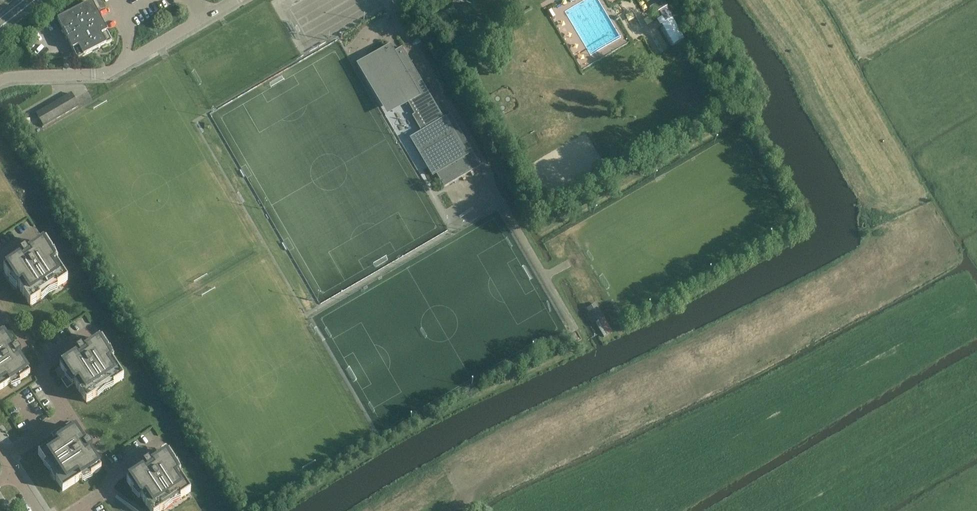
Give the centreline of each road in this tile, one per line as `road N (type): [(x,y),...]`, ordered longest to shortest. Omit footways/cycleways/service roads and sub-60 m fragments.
road 1 (unclassified): [(0,82),(115,71),(238,0)]
road 2 (residential): [(2,456),(65,415),(43,364),(94,330)]

